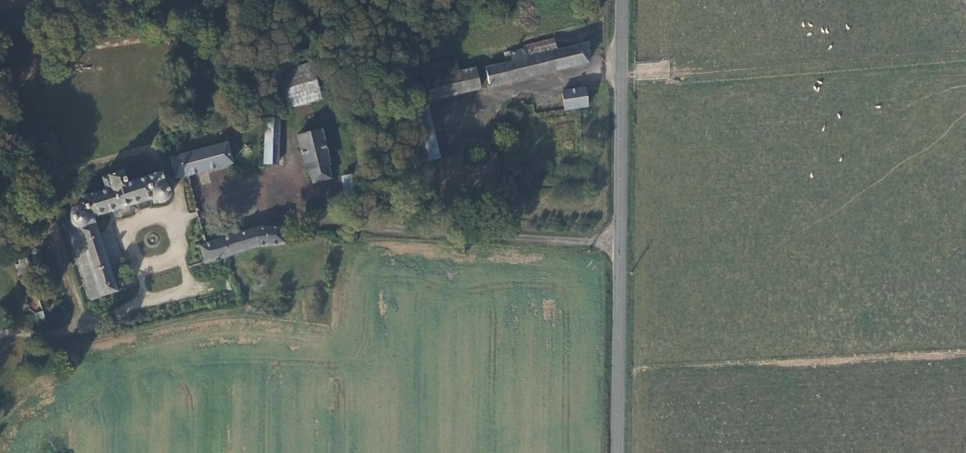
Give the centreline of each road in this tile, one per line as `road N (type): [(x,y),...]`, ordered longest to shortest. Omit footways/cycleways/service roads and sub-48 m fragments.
road 1 (unclassified): [(619,246),(295,219)]
road 2 (tertiary): [(619,246),(622,0)]
road 3 (tertiary): [(617,452),(619,246)]

